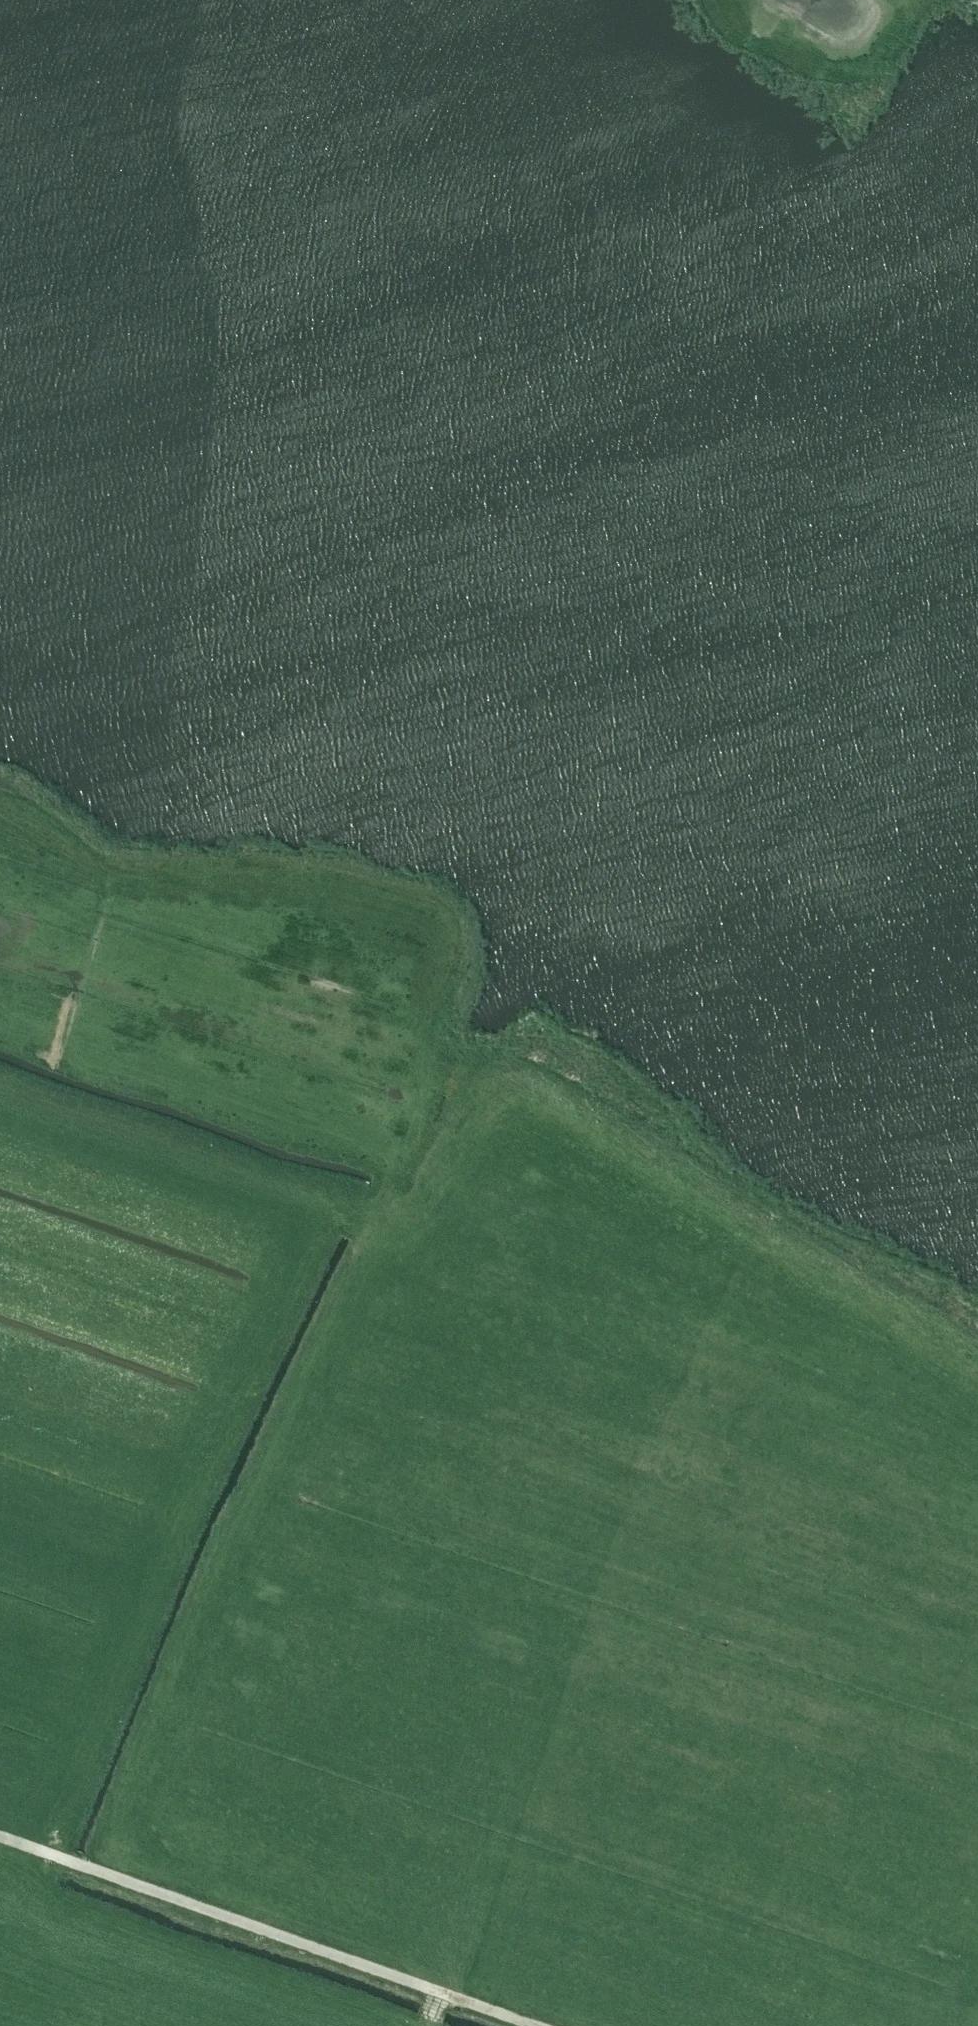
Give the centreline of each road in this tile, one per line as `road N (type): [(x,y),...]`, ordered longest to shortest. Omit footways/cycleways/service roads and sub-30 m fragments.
road 1 (track): [(530,2025),(0,1838)]

